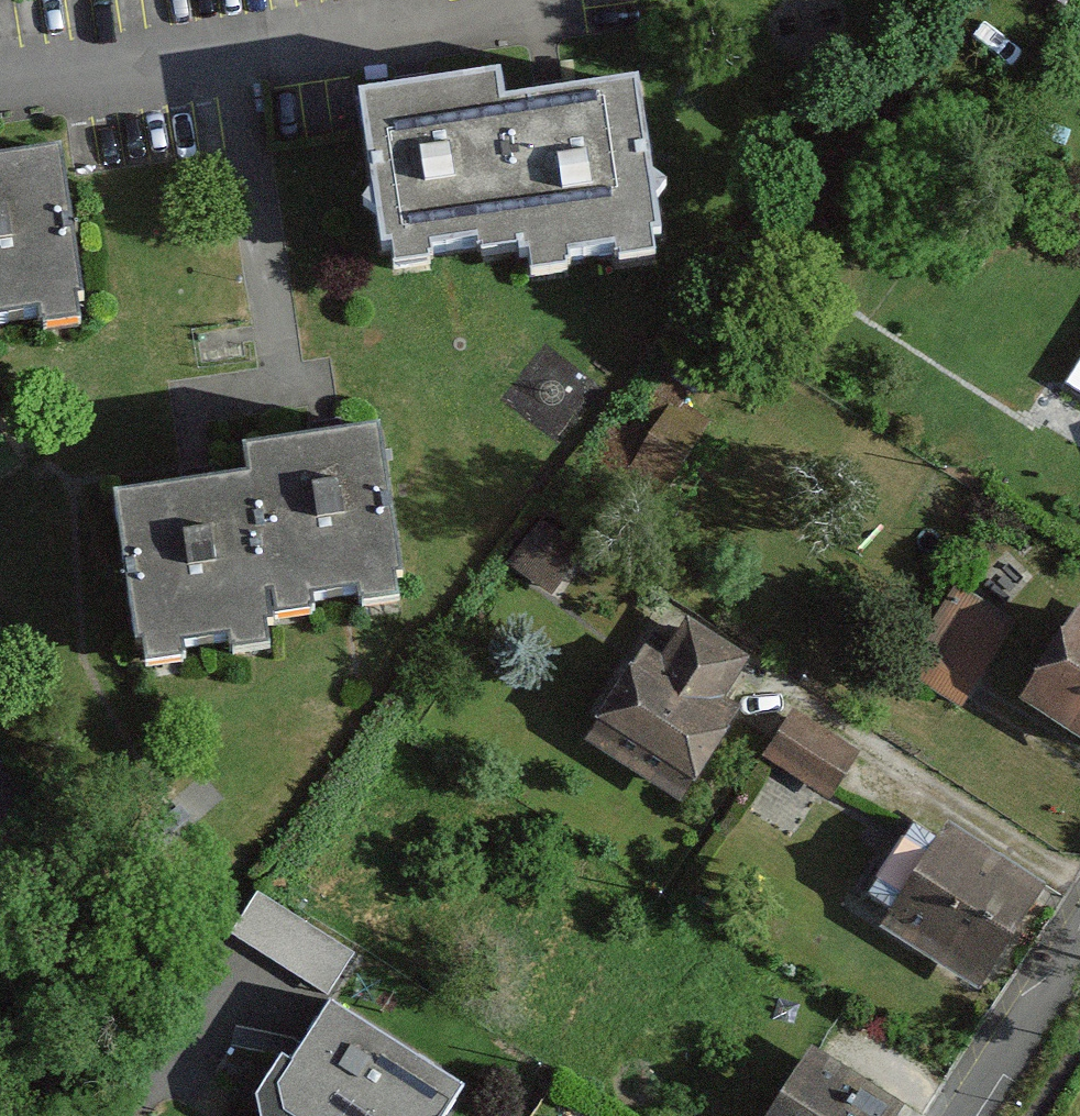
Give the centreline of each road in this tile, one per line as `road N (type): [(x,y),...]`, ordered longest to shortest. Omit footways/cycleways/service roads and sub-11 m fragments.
road 1 (residential): [(973,1115),(1079,952)]

